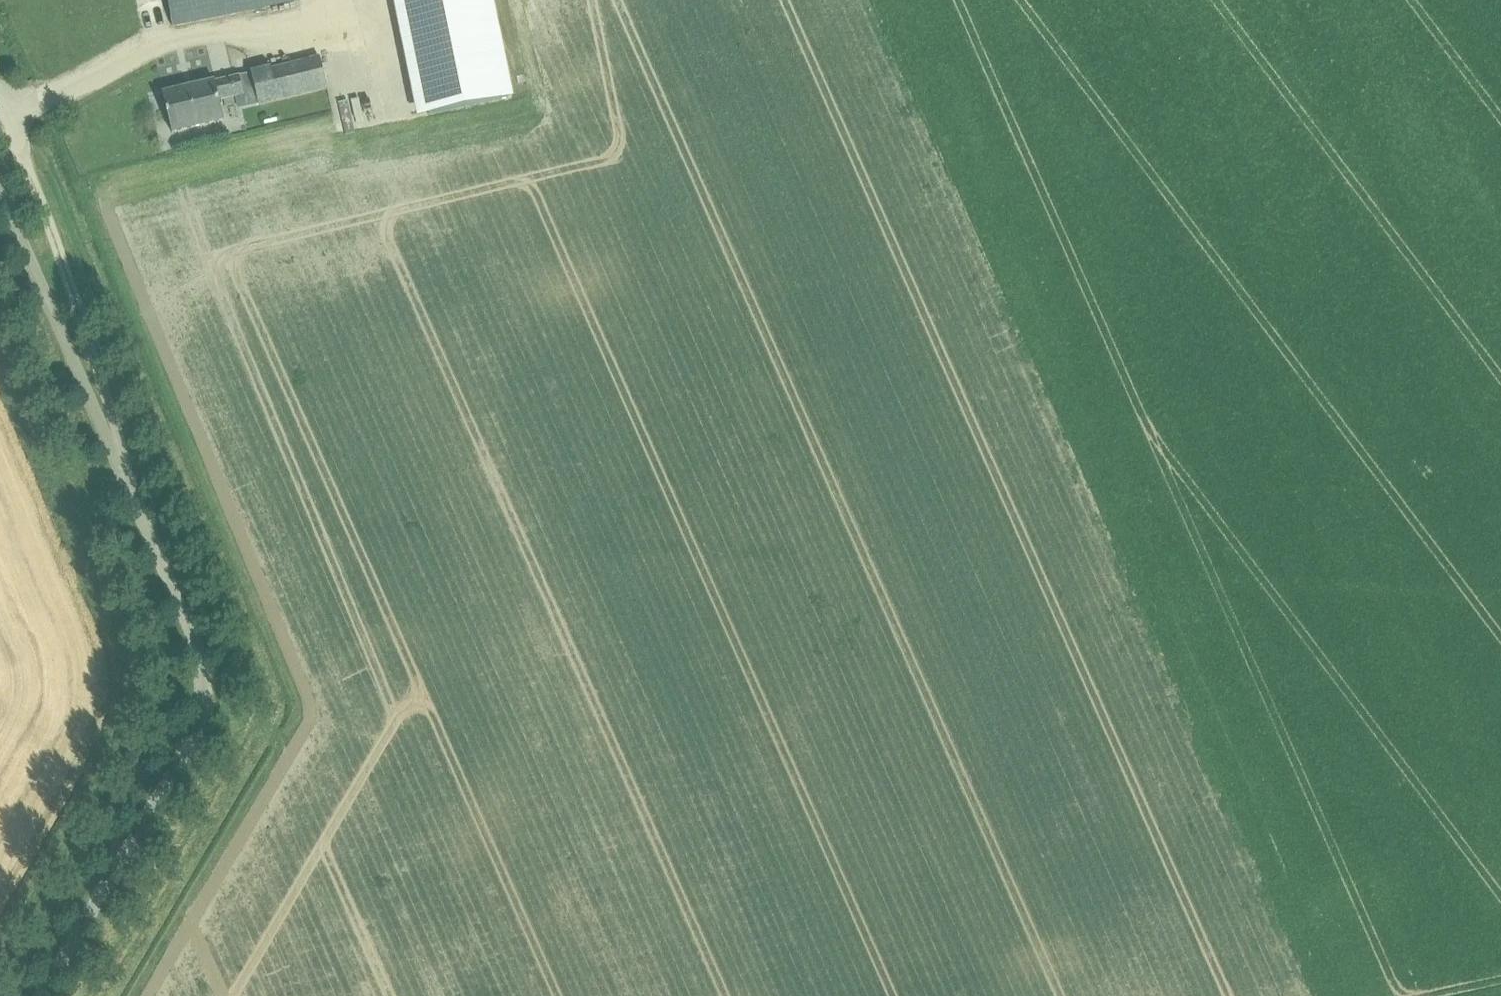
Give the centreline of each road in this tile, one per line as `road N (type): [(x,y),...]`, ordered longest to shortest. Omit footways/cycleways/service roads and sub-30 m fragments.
road 1 (unclassified): [(28,995),(174,743),(185,712),(186,641),(0,176)]

